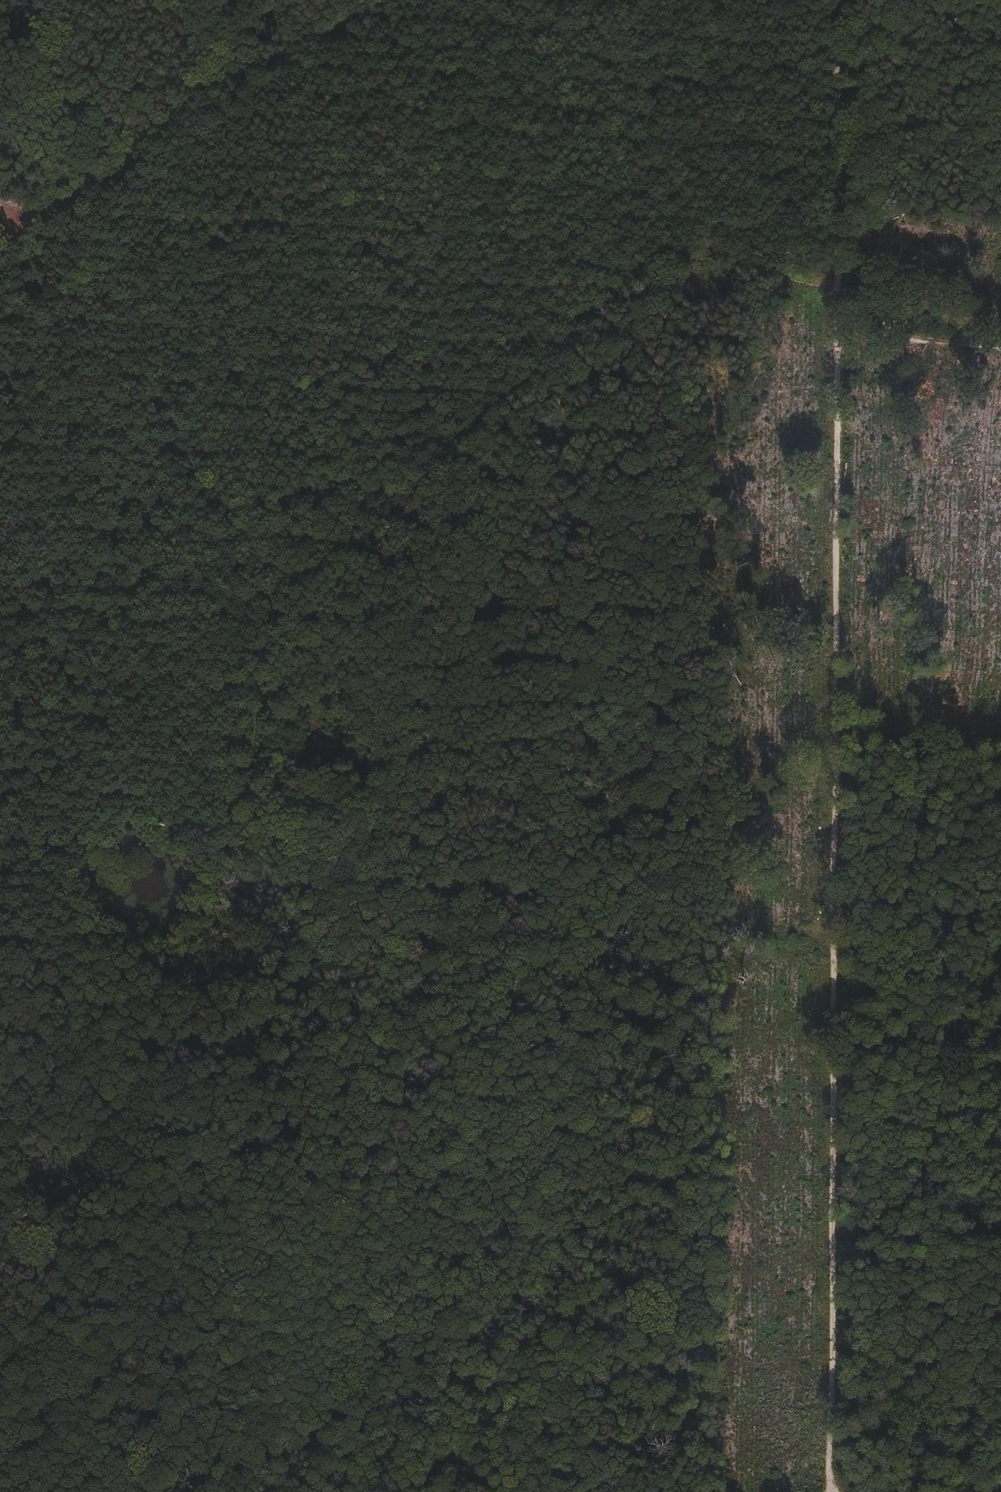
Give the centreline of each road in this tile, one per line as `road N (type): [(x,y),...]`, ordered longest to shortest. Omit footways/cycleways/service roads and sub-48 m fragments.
road 1 (track): [(834,1491),(844,0)]
road 2 (track): [(367,0),(229,71),(94,163),(0,205)]

